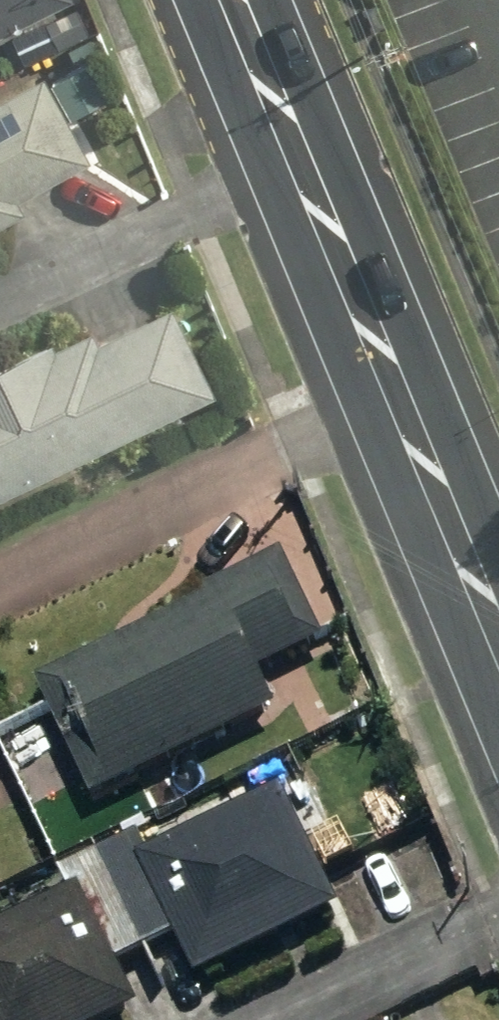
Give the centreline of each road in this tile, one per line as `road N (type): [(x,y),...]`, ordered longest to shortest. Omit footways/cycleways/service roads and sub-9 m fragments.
road 1 (secondary): [(230,0),(395,406)]
road 2 (unclassified): [(395,406),(0,591)]
road 3 (secondary): [(395,406),(498,661)]

